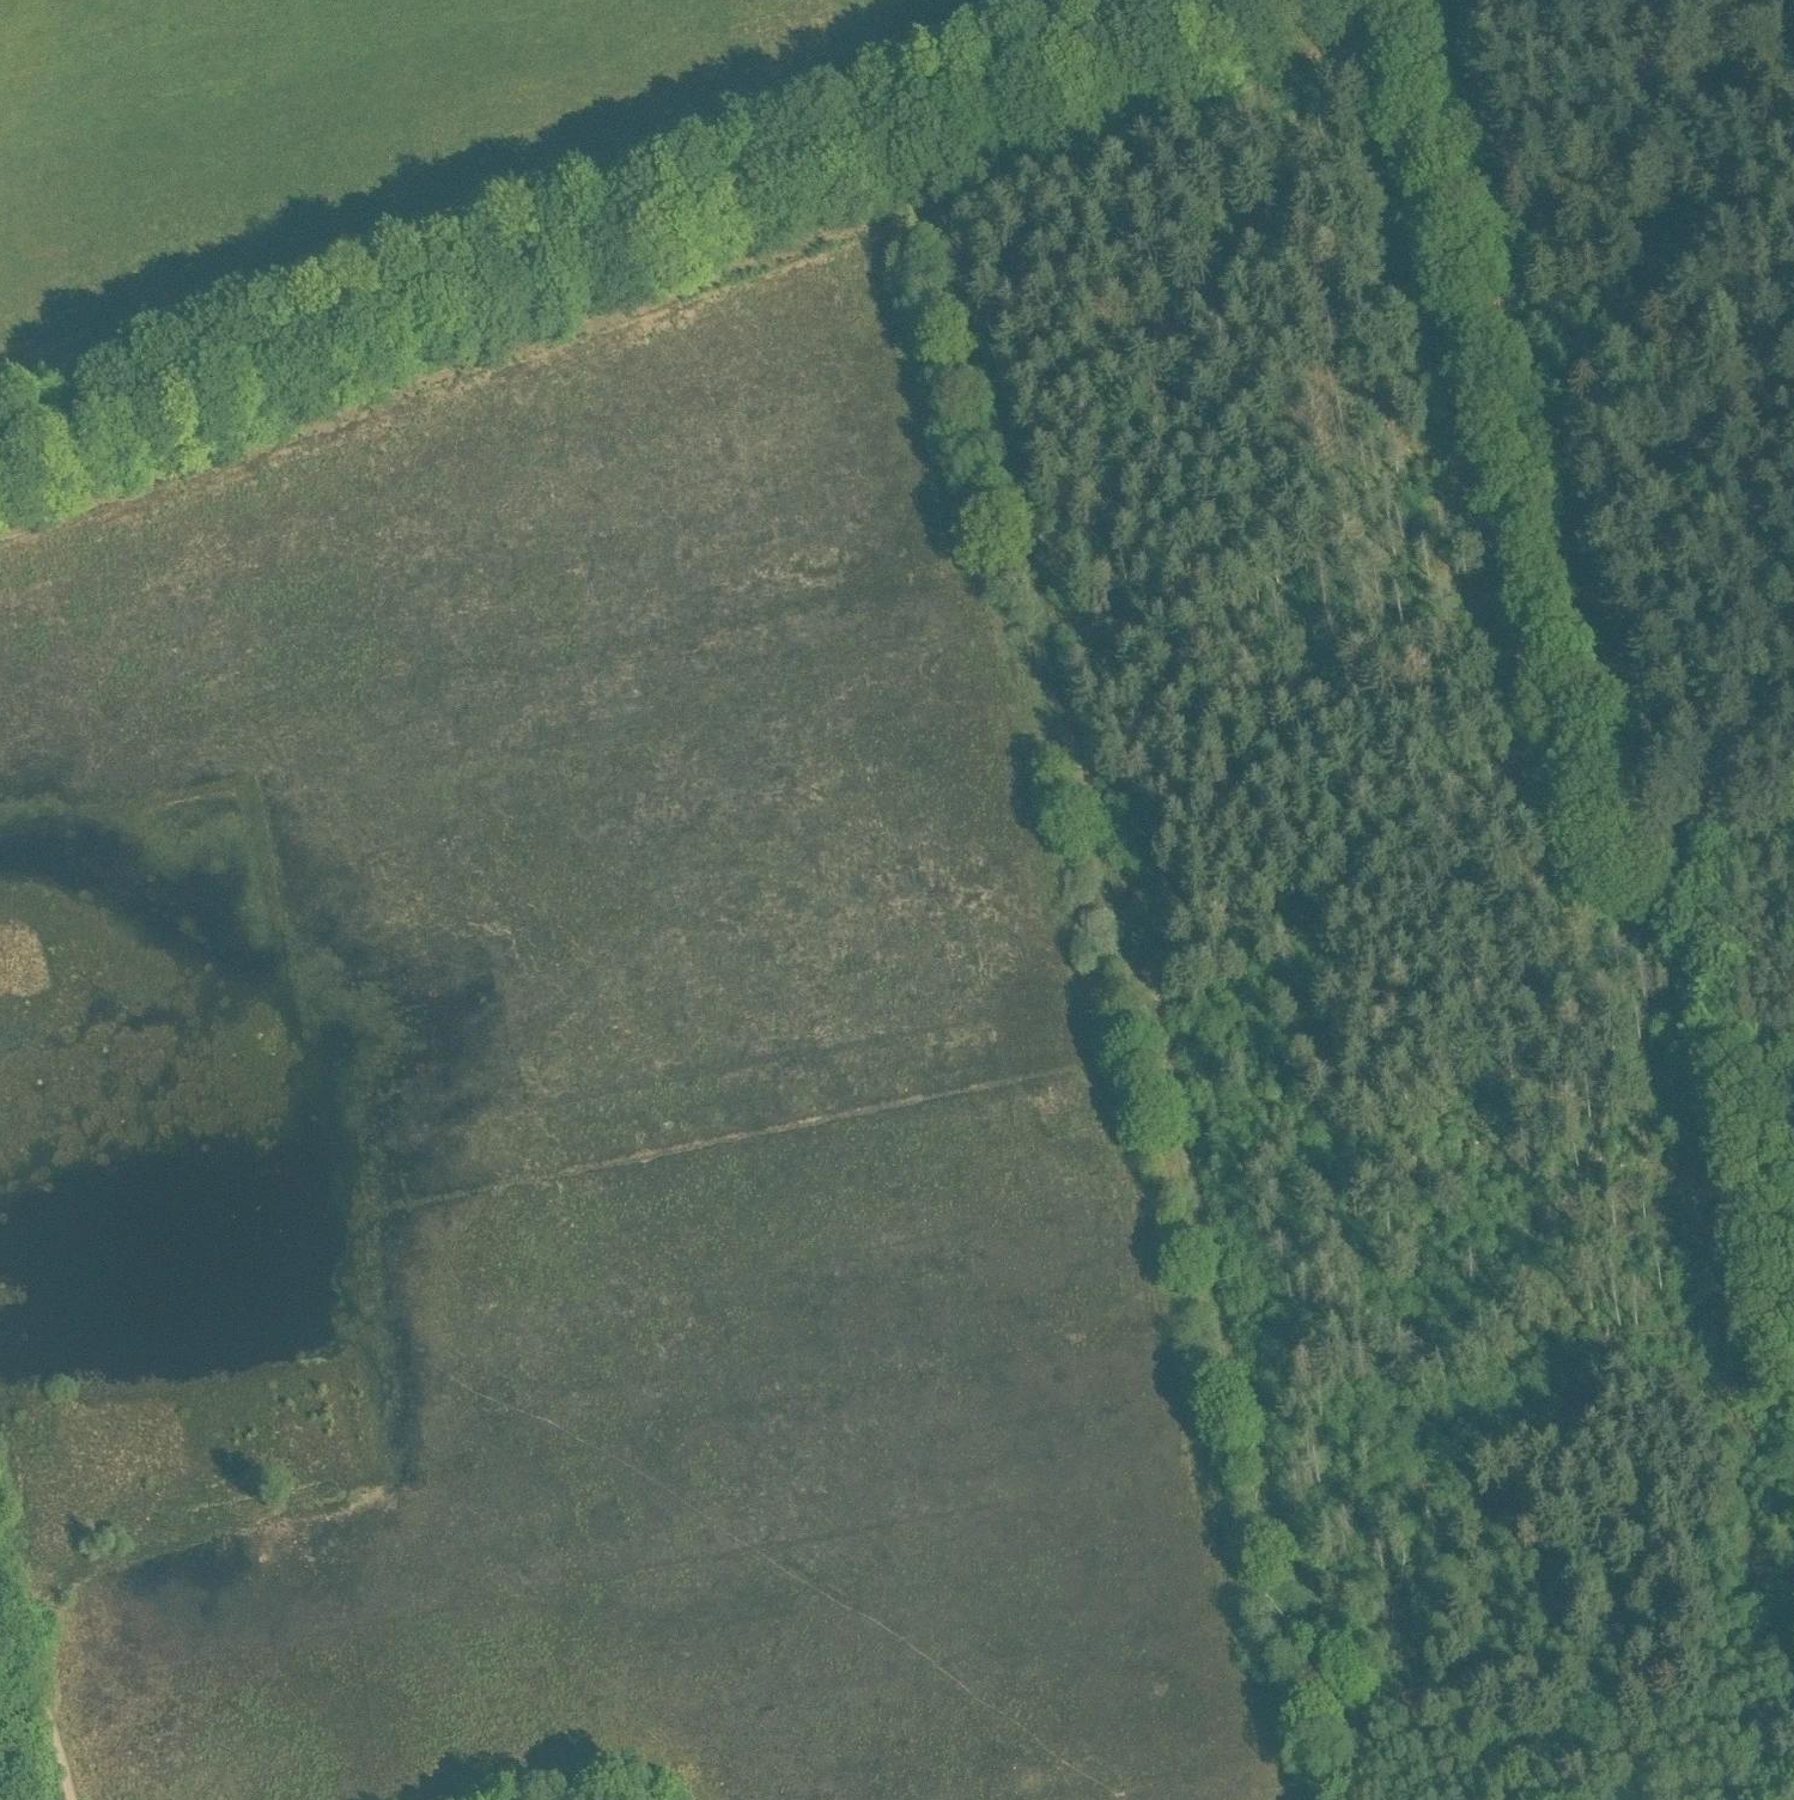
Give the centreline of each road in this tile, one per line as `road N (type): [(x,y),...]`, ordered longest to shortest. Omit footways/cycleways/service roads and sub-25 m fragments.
road 1 (track): [(1337,1799),(908,193),(864,0)]
road 2 (track): [(1293,0),(0,461)]
road 3 (track): [(1793,849),(1761,856),(1688,921),(1593,886),(1374,0)]
road 4 (track): [(67,1799),(0,1553)]

